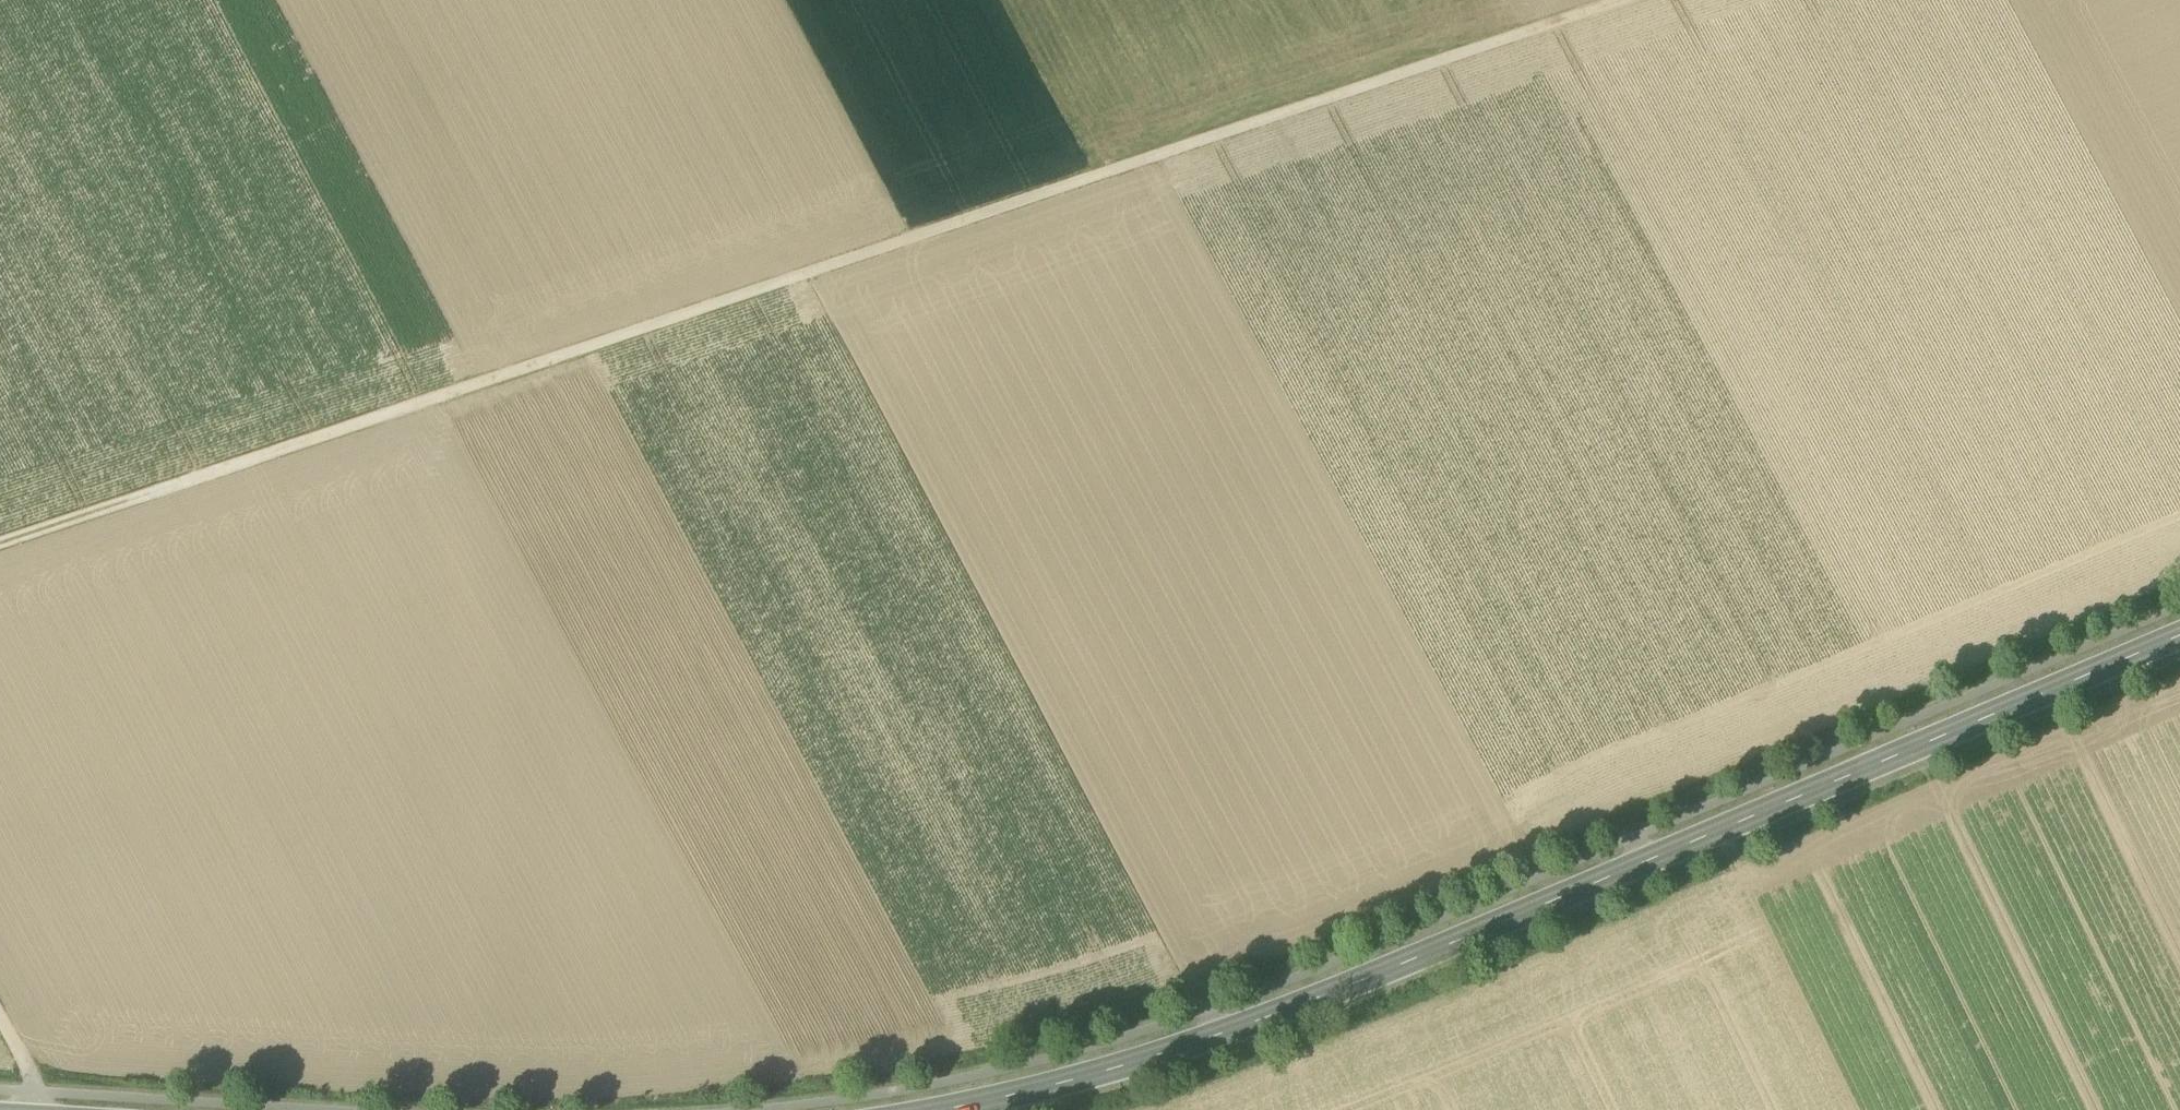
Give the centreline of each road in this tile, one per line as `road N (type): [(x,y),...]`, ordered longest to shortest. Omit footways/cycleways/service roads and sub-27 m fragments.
road 1 (track): [(1625,0),(0,545)]
road 2 (secondary): [(2179,636),(1209,1039),(940,1109)]

